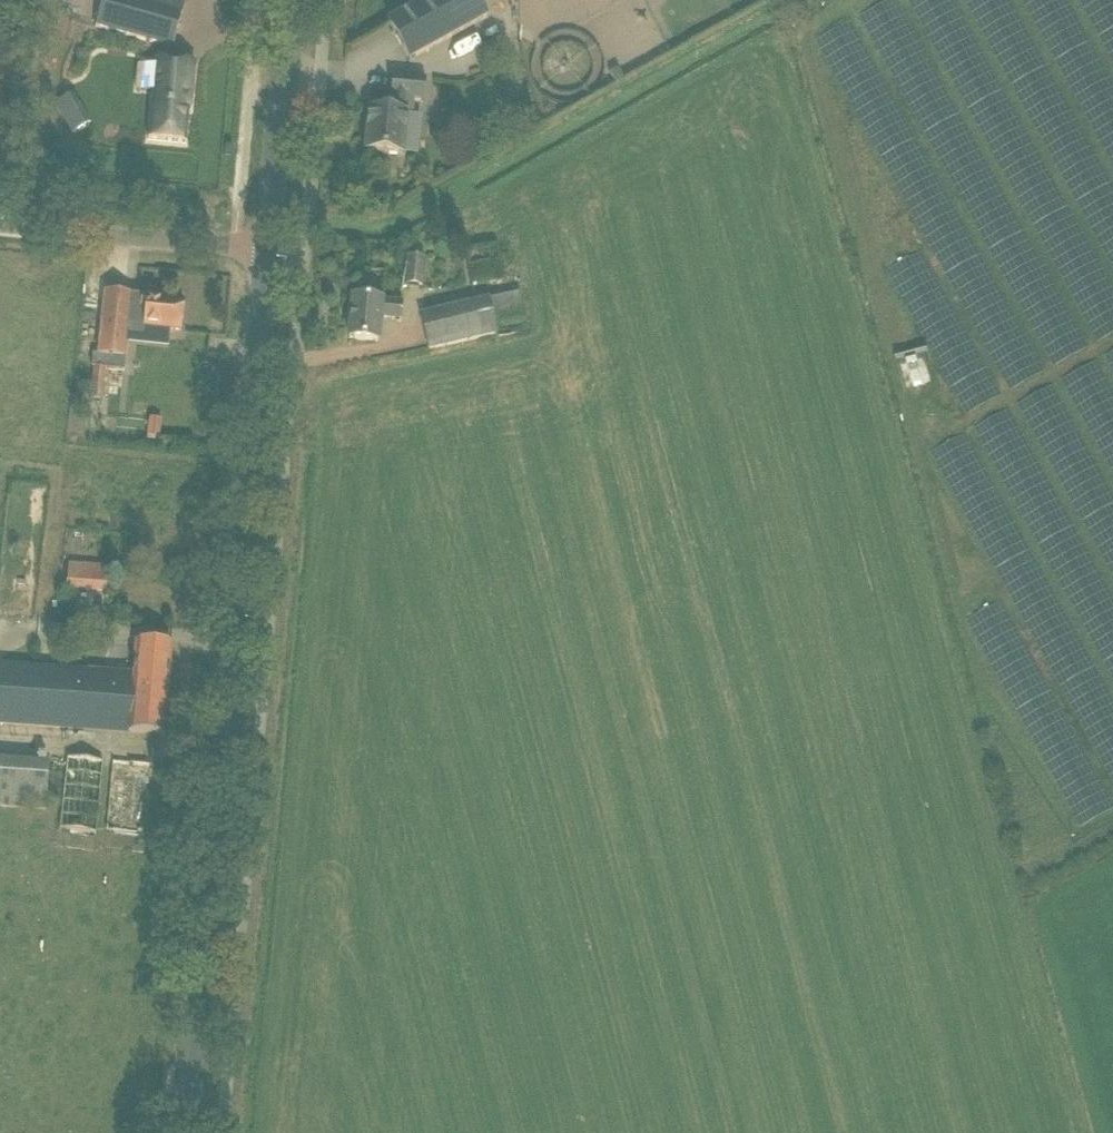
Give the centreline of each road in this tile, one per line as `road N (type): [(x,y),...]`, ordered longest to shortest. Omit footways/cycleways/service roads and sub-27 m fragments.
road 1 (tertiary): [(186,1132),(265,247)]
road 2 (unclassified): [(0,222),(265,247)]
road 3 (tertiary): [(265,247),(288,0)]

